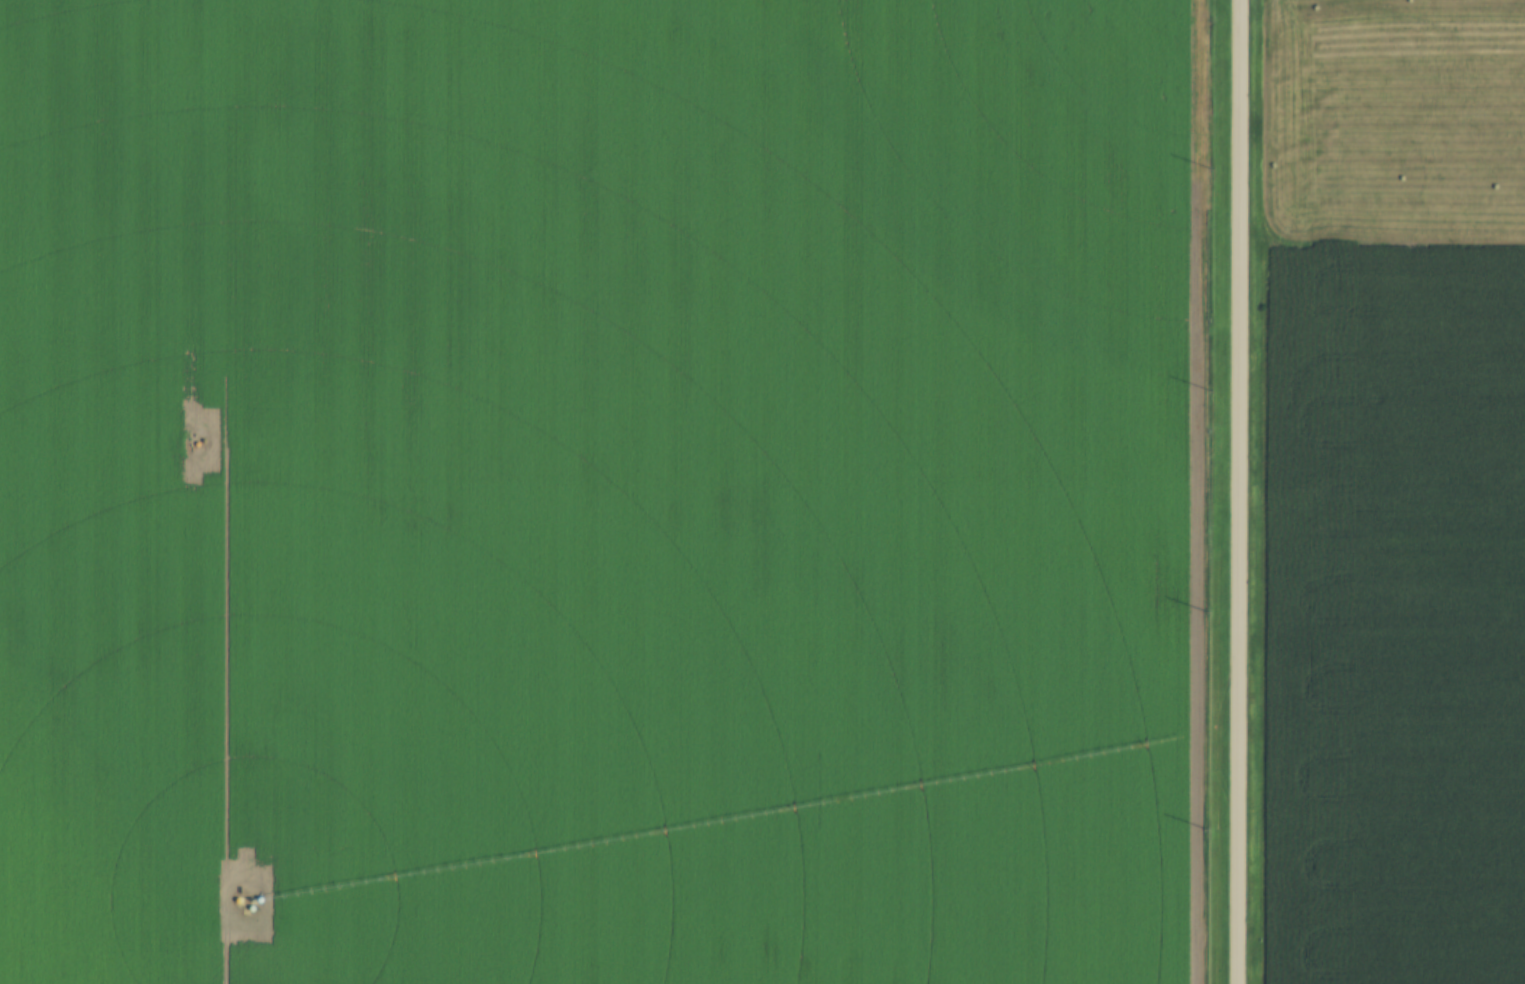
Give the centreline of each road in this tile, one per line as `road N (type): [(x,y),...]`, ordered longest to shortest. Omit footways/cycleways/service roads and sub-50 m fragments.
road 1 (residential): [(1243,0),(1241,983)]

